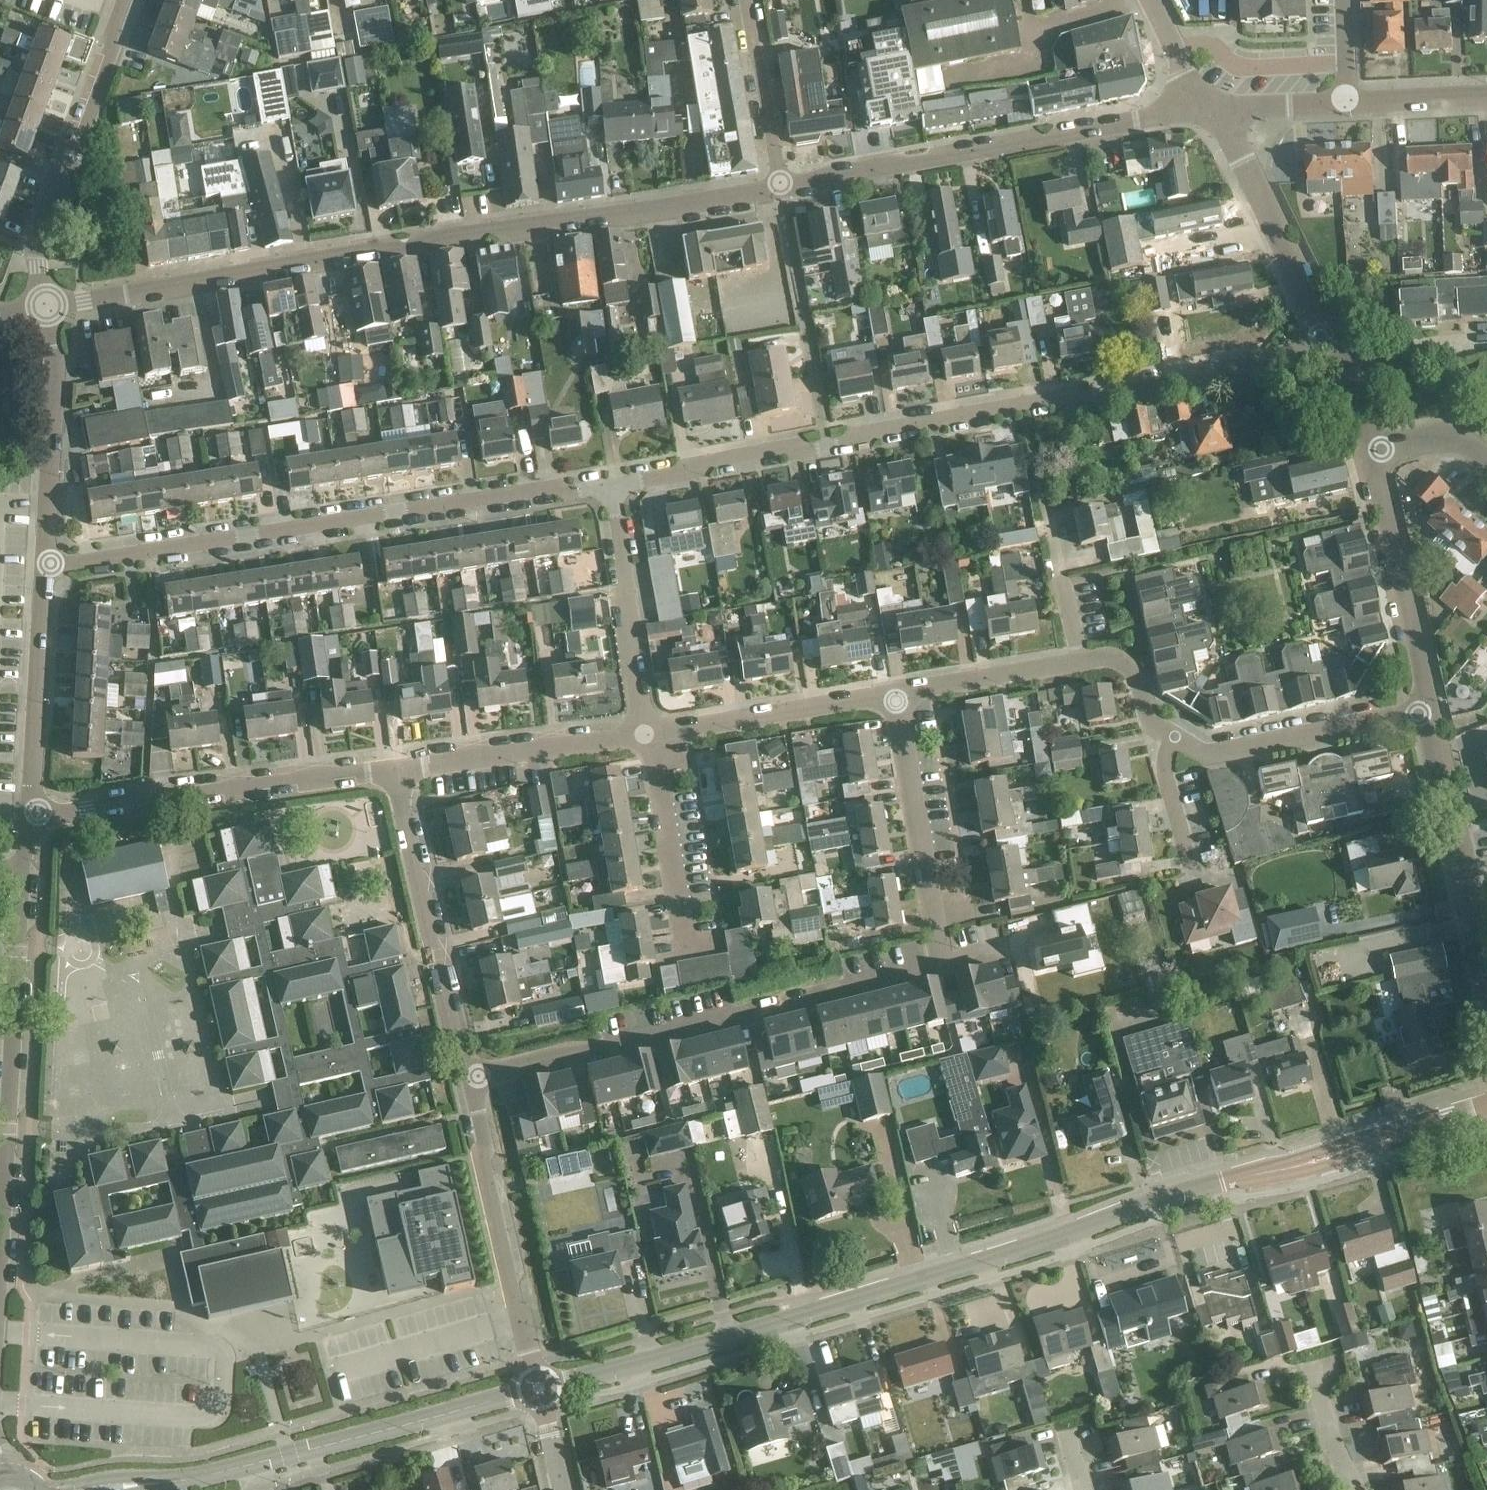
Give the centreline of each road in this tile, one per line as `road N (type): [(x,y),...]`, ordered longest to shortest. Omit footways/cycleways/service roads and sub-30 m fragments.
road 1 (tertiary): [(539,1388),(1023,1250),(1152,1203),(1486,1106)]
road 2 (unclassified): [(46,306),(780,187)]
road 3 (residential): [(612,486),(778,447),(814,451),(876,430),(1198,378),(1326,335)]
road 4 (residential): [(46,568),(559,487),(569,494),(612,486)]
road 5 (residential): [(465,1076),(598,1052),(941,961)]
road 6 (tertiary): [(112,1489),(211,1477),(539,1388)]
road 7 (unclassified): [(780,187),(1205,109)]
road 8 (unclassified): [(0,1232),(28,818)]
road 9 (residential): [(28,818),(394,773)]
road 10 (residential): [(46,306),(37,242),(123,0)]
road 11 (residential): [(539,1388),(465,1076)]
road 12 (residential): [(465,1076),(394,773)]
road 13 (tertiary): [(1486,976),(1427,709)]
road 14 (residential): [(941,961),(894,694)]
road 15 (unclassified): [(46,568),(55,368),(46,306)]
road 16 (tertiary): [(1427,709),(1368,454)]
road 17 (residential): [(1176,734),(1205,753),(1427,709)]
road 18 (tertiary): [(1326,335),(1238,155),(1205,109)]
road 19 (residential): [(394,773),(645,734)]
road 20 (unclassified): [(28,818),(46,568)]
road 21 (residential): [(645,734),(612,486)]
road 22 (residential): [(653,733),(894,694)]
road 23 (residential): [(687,945),(653,733)]
road 24 (residential): [(780,187),(745,0)]
road 25 (residential): [(894,694),(1076,664)]
road 26 (residential): [(1076,664),(1049,515)]
road 27 (unclassified): [(1205,109),(1351,101)]
road 28 (residential): [(1076,664),(1106,657),(1129,666),(1148,719),(1176,734)]
road 29 (residential): [(1190,865),(1164,766),(1176,734)]
road 30 (unclassified): [(1351,101),(1486,94)]
road 31 (residential): [(1486,459),(1446,435),(1368,454)]
road 32 (tertiary): [(1368,454),(1326,335)]
road 33 (tertiary): [(1205,109),(1148,0)]

